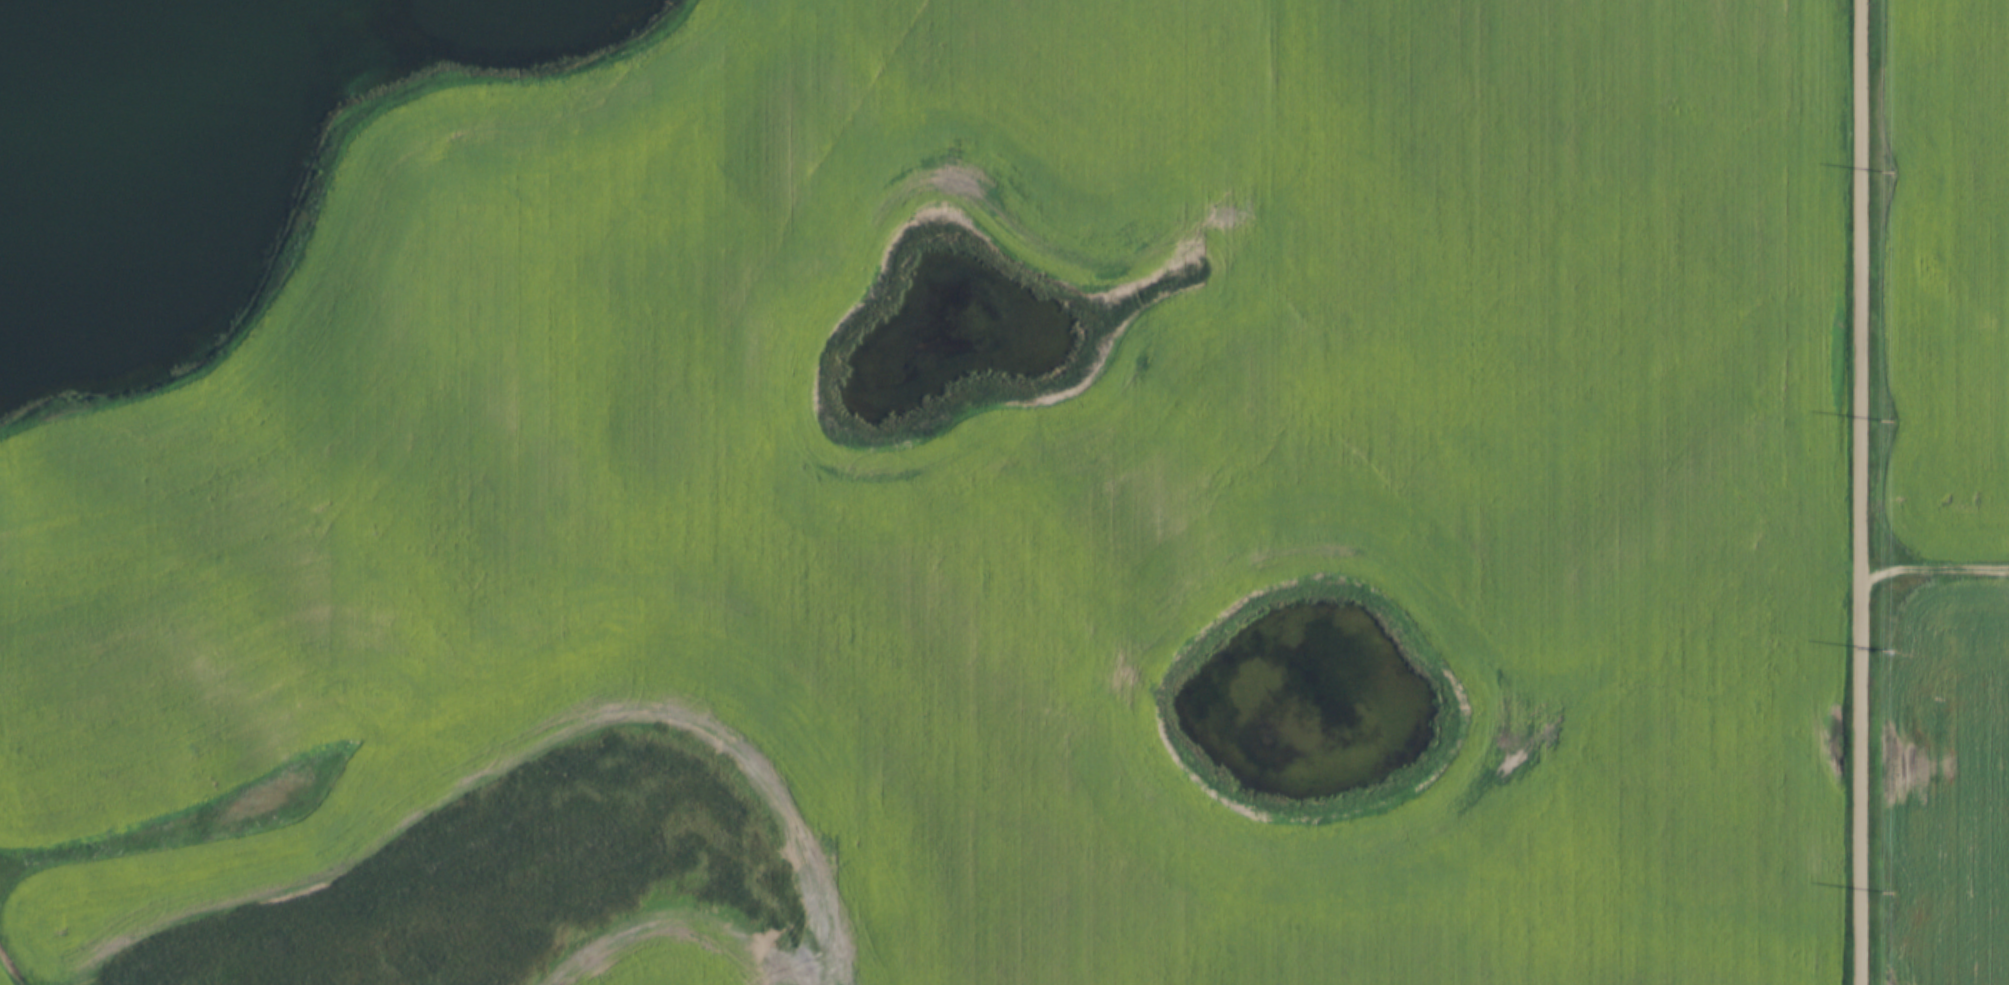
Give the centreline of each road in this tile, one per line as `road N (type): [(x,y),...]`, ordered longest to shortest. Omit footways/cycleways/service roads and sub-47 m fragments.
road 1 (residential): [(1862,984),(1864,0)]
road 2 (track): [(1862,573),(2008,570)]

